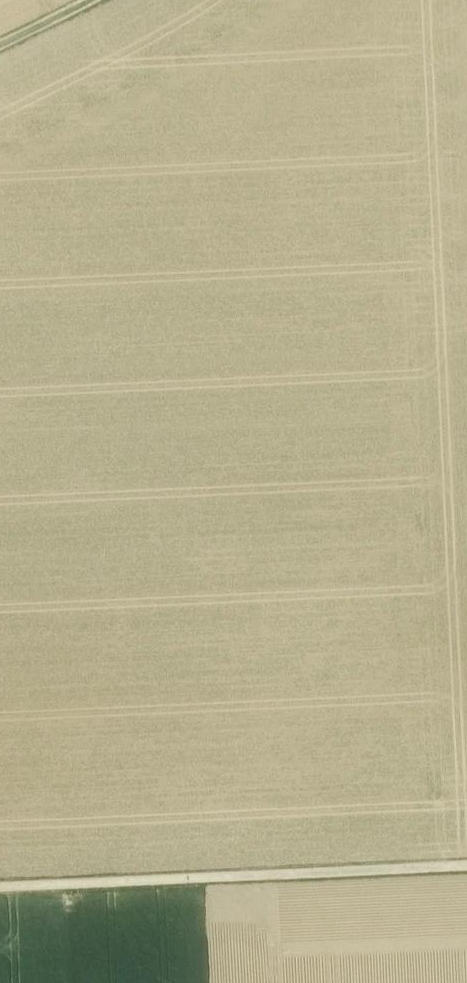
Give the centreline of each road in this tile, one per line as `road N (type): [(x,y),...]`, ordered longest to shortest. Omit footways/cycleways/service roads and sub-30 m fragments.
road 1 (track): [(0,890),(466,868)]

